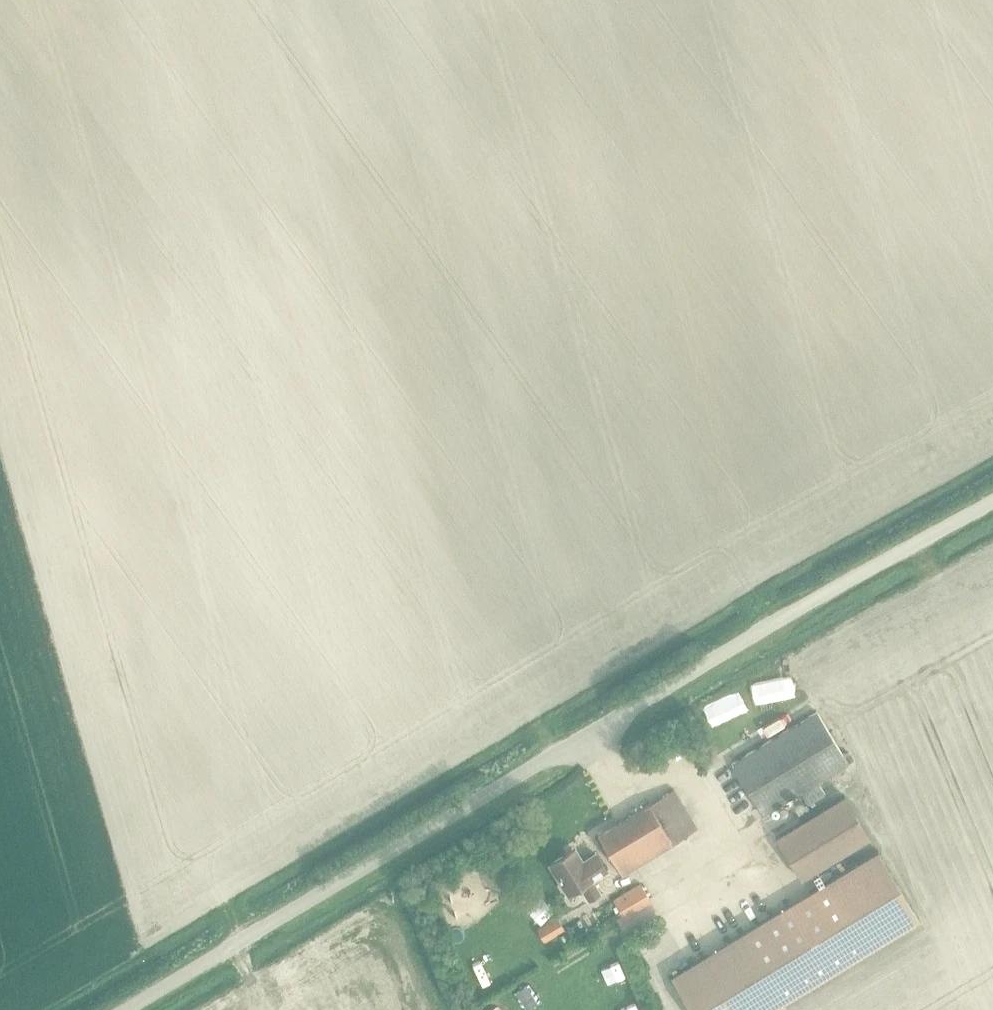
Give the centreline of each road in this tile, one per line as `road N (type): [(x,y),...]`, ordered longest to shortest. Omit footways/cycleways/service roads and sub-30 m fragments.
road 1 (unclassified): [(129,1009),(992,497)]

